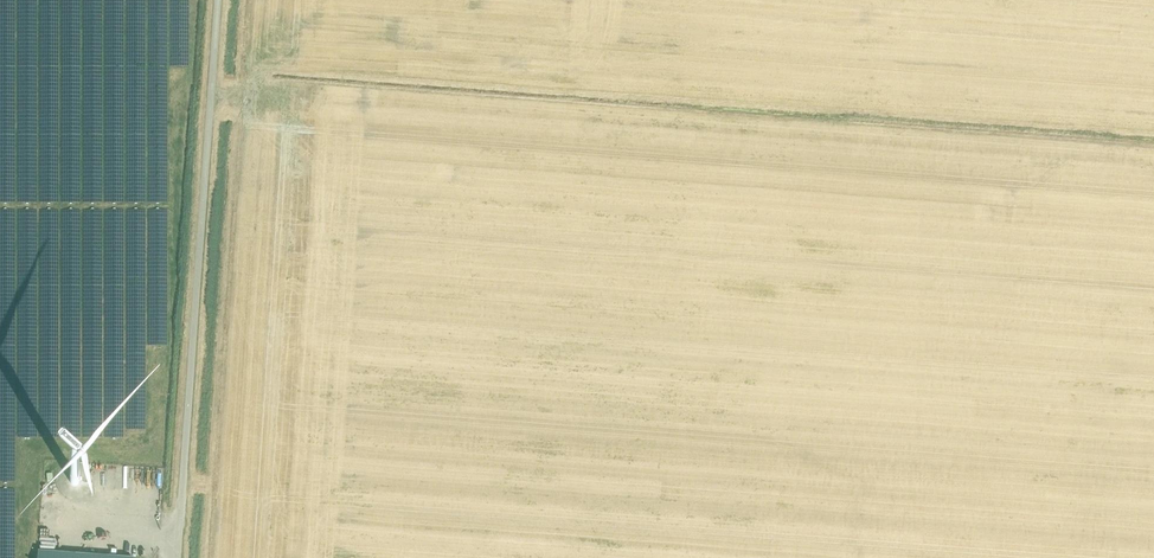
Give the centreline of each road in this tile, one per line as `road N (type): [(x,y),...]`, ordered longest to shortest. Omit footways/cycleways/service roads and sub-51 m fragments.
road 1 (unclassified): [(178,557),(217,0)]

